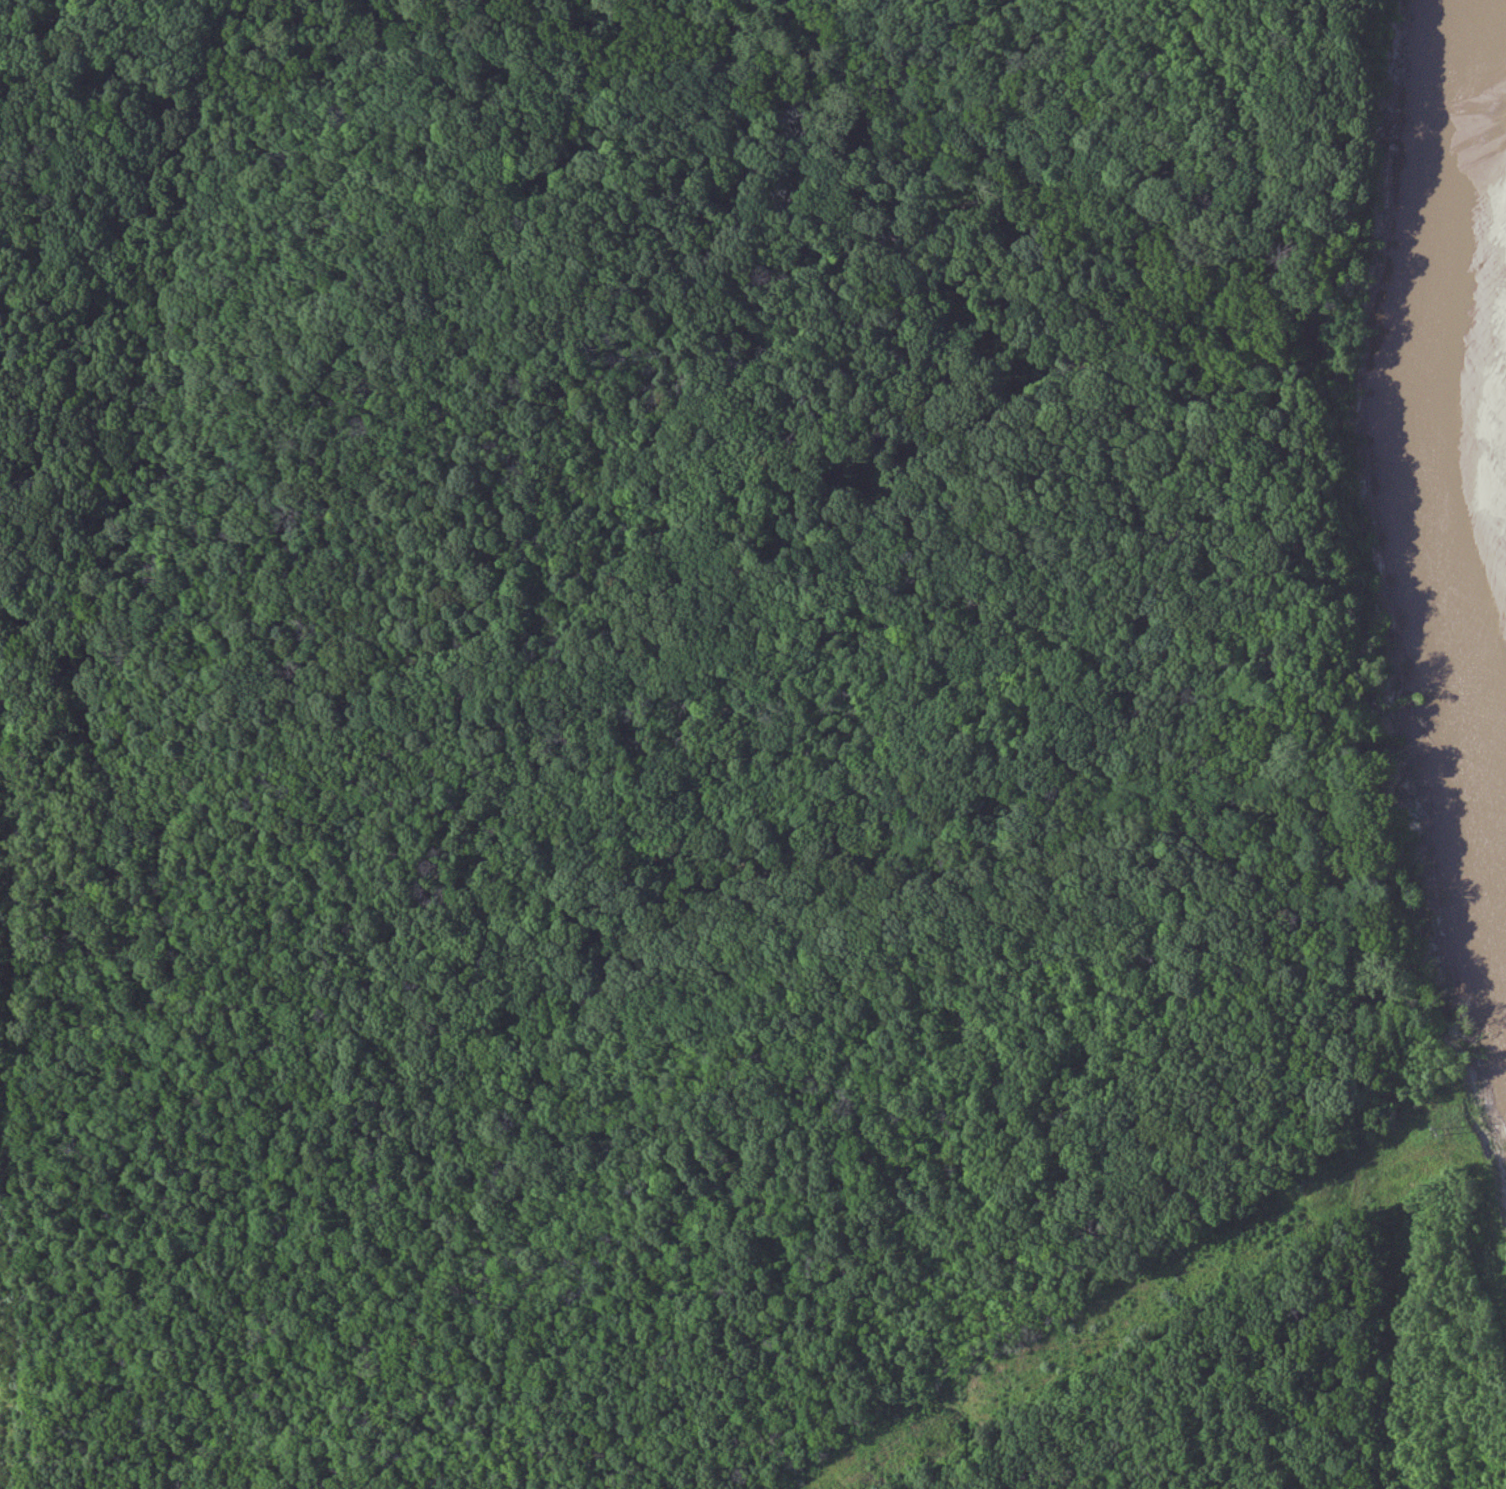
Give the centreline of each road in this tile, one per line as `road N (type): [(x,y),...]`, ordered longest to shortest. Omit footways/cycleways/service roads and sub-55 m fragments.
road 1 (residential): [(15,1488),(12,747),(0,727)]

